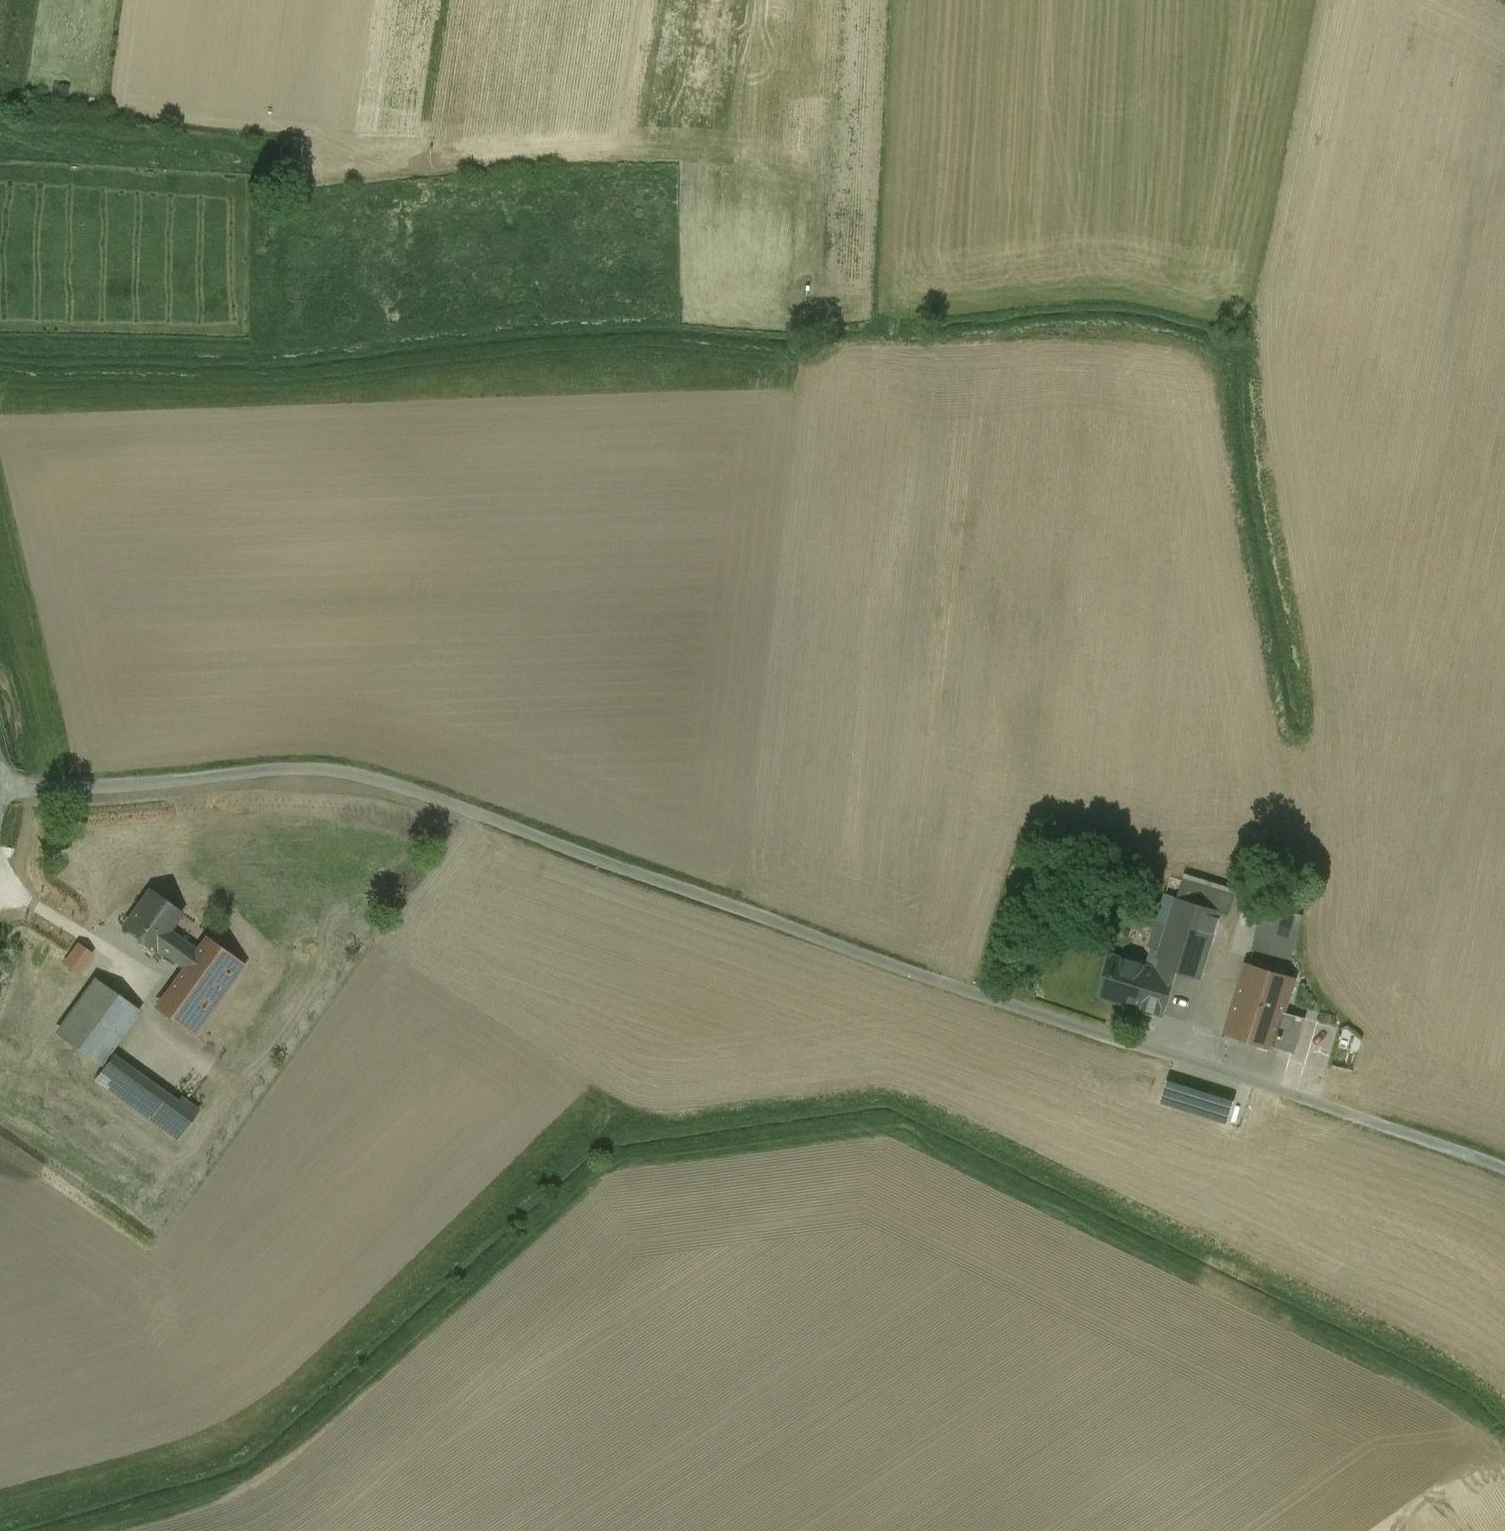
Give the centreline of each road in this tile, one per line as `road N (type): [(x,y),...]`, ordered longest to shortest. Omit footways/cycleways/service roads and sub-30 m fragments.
road 1 (unclassified): [(0,788),(325,770),(369,779),(1504,1170)]

